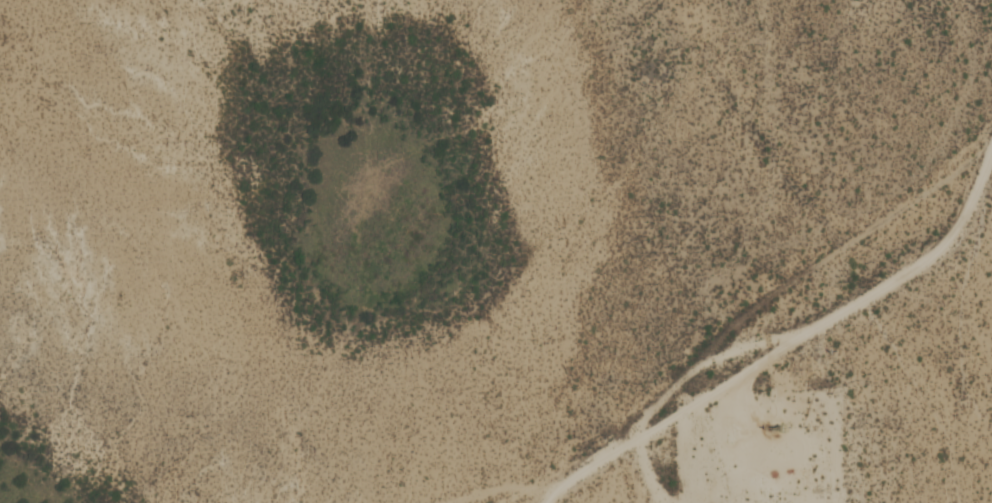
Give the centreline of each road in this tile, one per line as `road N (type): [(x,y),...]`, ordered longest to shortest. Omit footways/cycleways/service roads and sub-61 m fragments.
road 1 (track): [(991,150),(962,240),(542,492),(539,502)]

